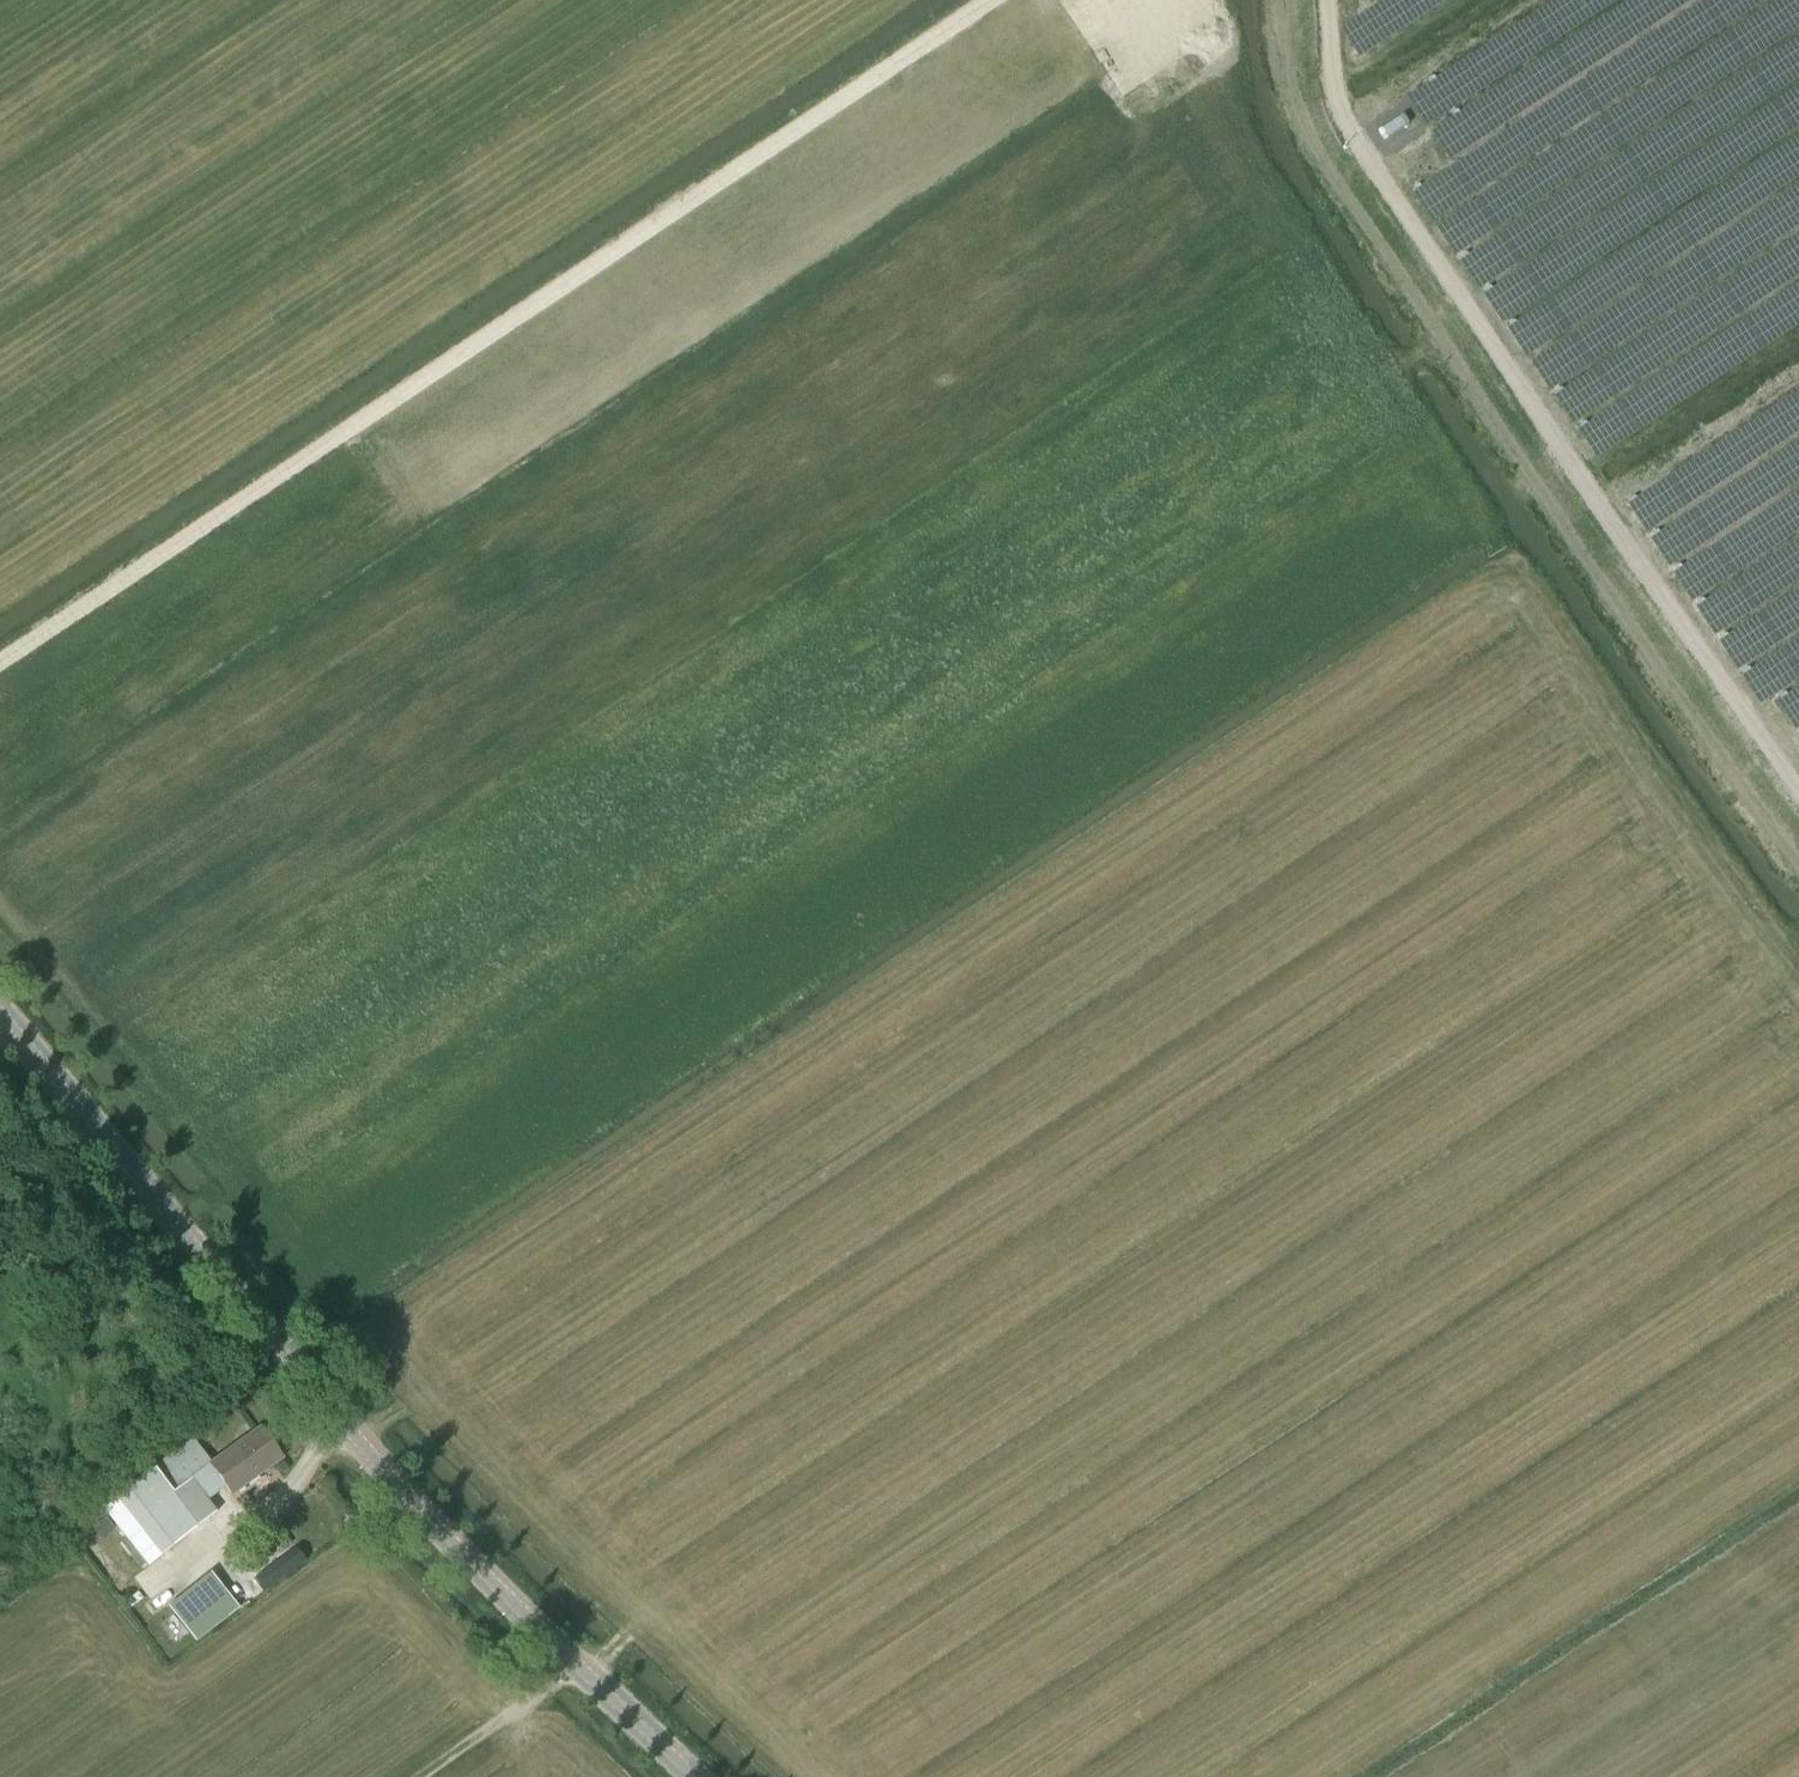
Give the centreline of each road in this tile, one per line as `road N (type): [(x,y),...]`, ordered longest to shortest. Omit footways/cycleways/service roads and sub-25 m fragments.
road 1 (tertiary): [(690,1776),(430,1525),(0,1013)]
road 2 (track): [(1798,1661),(1633,1776)]
road 3 (track): [(420,1776),(575,1666)]

